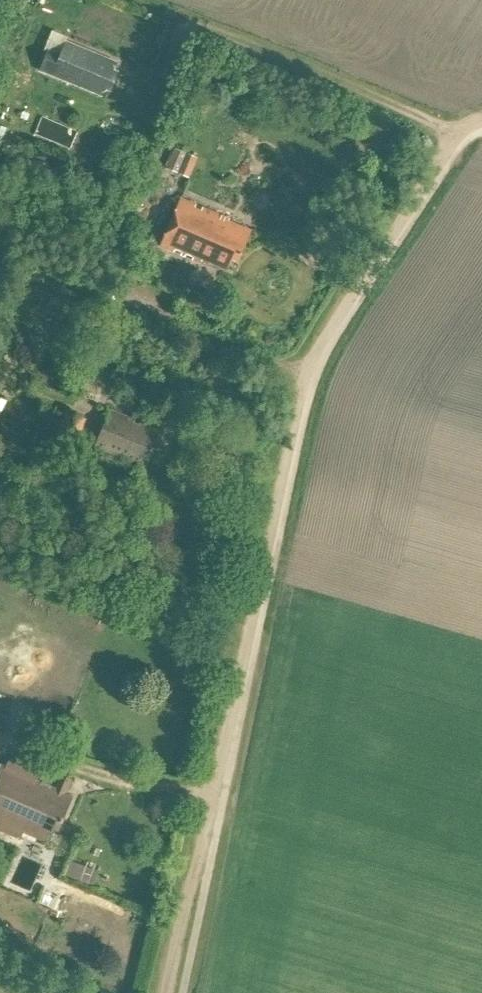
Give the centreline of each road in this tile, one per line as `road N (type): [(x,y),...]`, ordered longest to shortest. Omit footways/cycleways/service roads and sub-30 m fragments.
road 1 (track): [(168,992),(314,347),(451,135),(481,117)]

